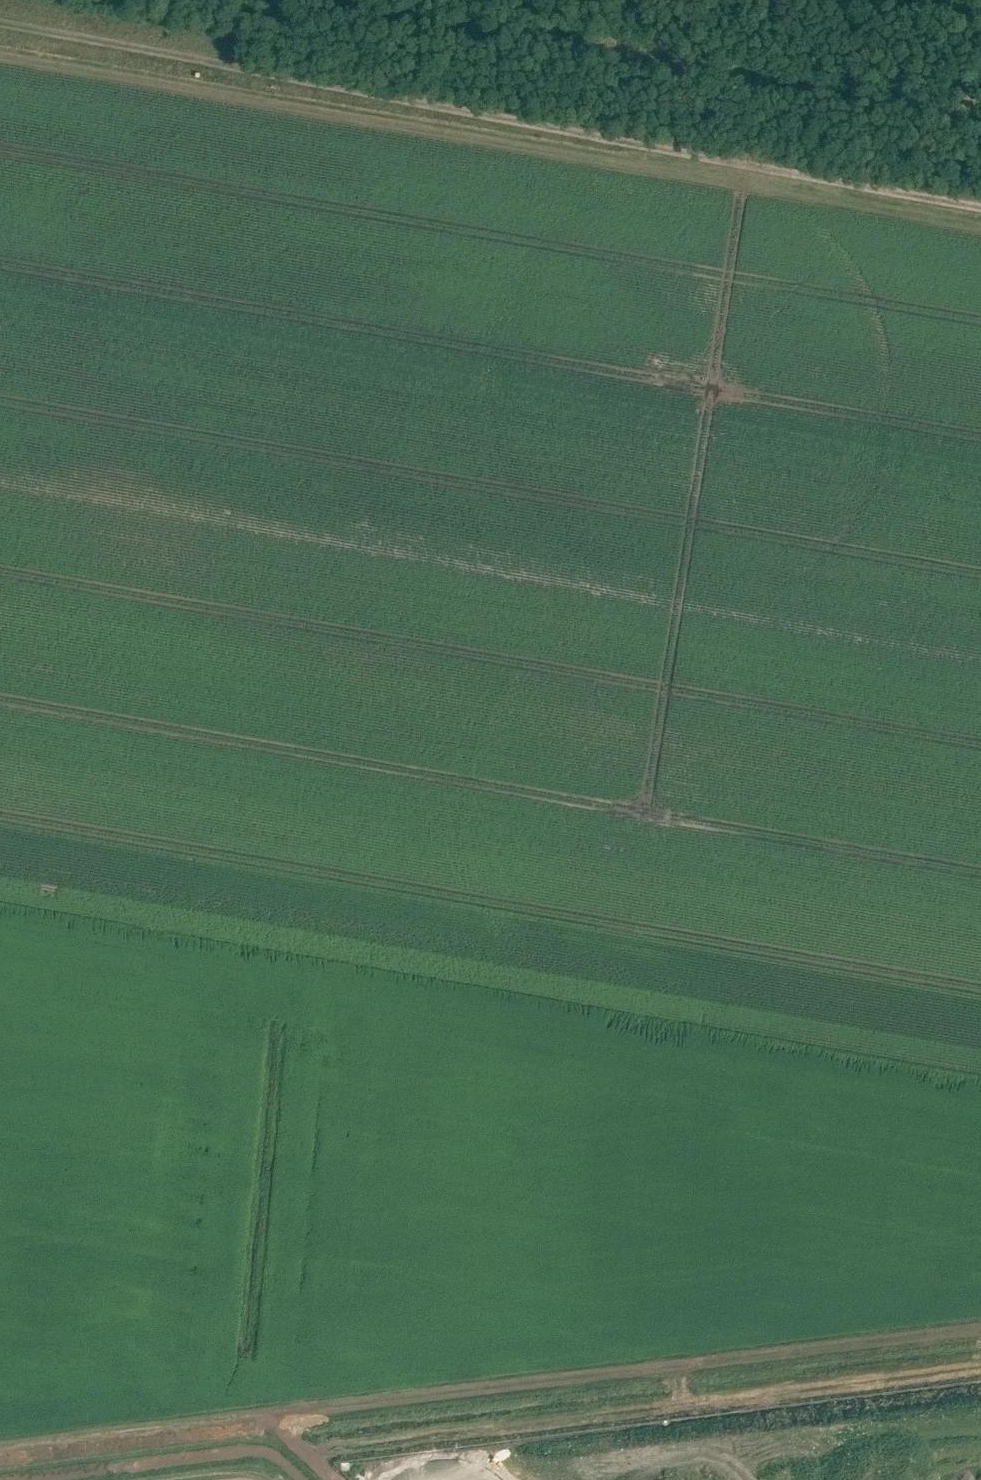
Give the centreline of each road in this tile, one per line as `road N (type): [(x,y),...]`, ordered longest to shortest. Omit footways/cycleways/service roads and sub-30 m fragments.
road 1 (track): [(980,1336),(0,1453)]

